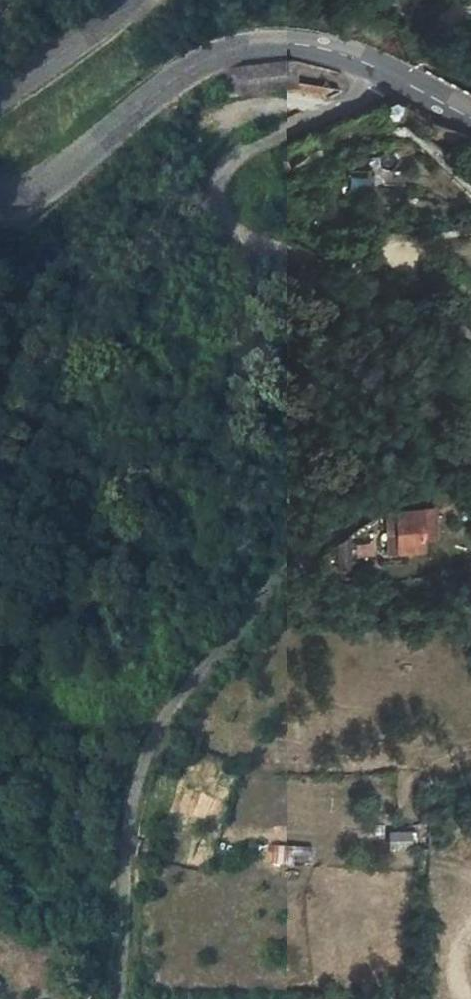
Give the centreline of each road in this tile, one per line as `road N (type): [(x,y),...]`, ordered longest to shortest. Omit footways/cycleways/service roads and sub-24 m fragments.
road 1 (track): [(470,469),(419,483),(368,510),(265,590),(158,725),(130,790),(118,998)]
road 2 (residential): [(397,77),(318,124),(243,153),(223,177),(218,203),(231,238),(259,253),(470,342)]
road 3 (tertiary): [(0,198),(36,186),(190,68),(242,46),(294,43),(397,77)]
road 4 (tertiary): [(131,0),(0,98)]

